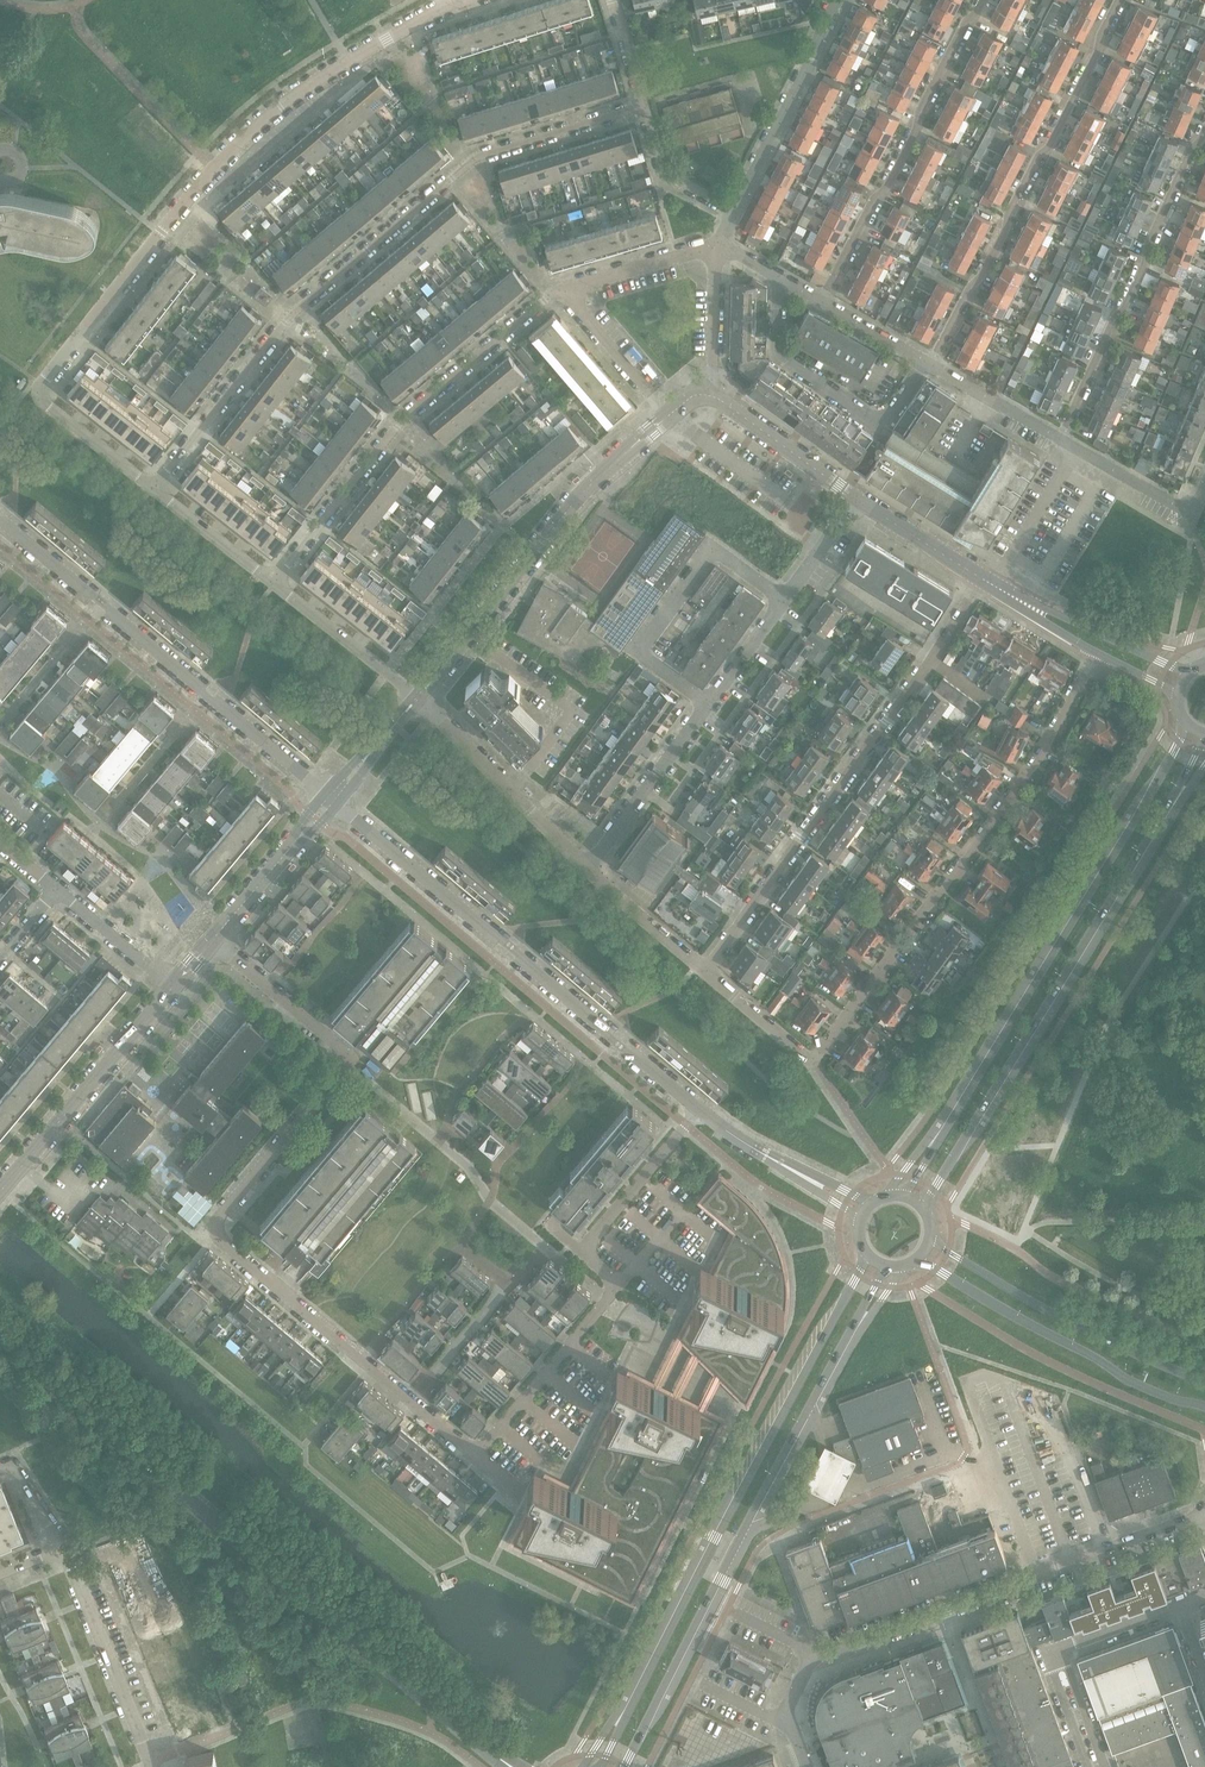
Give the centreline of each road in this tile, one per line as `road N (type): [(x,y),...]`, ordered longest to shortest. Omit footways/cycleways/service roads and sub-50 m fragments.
road 1 (residential): [(476,1456),(218,1236),(215,1223),(351,1061),(213,941)]
road 2 (unclassified): [(496,1756),(0,1340)]
road 3 (residential): [(152,490),(284,323),(470,162),(646,105)]
road 4 (residential): [(465,0),(348,61),(247,135),(41,386),(43,404)]
road 5 (secondary): [(866,1253),(602,1766)]
road 6 (secondary): [(625,1766),(886,1267)]
road 7 (secondary): [(1187,724),(905,1196)]
road 8 (secondary): [(924,1210),(1182,793),(1204,740)]
road 9 (residential): [(812,1059),(1046,745),(1094,652)]
road 10 (residential): [(700,1110),(332,799)]
road 11 (residential): [(705,972),(983,581)]
road 12 (residential): [(476,1456),(618,1286),(589,1257),(589,1243),(700,1110)]
road 13 (residential): [(332,799),(0,519)]
road 14 (residential): [(275,580),(410,414),(561,288)]
road 15 (residential): [(1119,0),(1053,143),(930,364)]
road 16 (residential): [(417,698),(591,484),(669,417)]
road 17 (residential): [(821,301),(984,0)]
road 18 (residential): [(1060,438),(1204,132)]
road 19 (secondary): [(917,1261),(1121,1376),(1204,1407)]
road 20 (secondary): [(1204,1380),(1042,1305),(931,1239)]
road 21 (residential): [(783,600),(711,549),(639,651),(708,705)]
road 22 (residential): [(925,361),(882,426),(777,354),(777,276)]
road 23 (residential): [(0,1192),(173,988)]
road 24 (residential): [(586,870),(417,698)]
road 25 (residential): [(152,1766),(63,1547)]
road 26 (residential): [(734,209),(837,0)]
road 27 (unclassified): [(815,1656),(1035,1580)]
road 28 (unclassified): [(1189,674),(996,587)]
road 29 (residential): [(586,870),(708,705)]
road 30 (residential): [(213,941),(332,799)]
road 31 (residential): [(417,698),(275,580)]
road 32 (residential): [(854,498),(704,393)]
road 33 (unclassified): [(1035,1580),(1204,1523)]
road 34 (residential): [(561,288),(669,417)]
road 35 (residential): [(1079,449),(996,587)]
road 36 (residential): [(561,288),(716,245)]
road 37 (residential): [(705,972),(586,870)]
road 38 (unclassified): [(983,581),(854,498)]
road 39 (residential): [(1079,449),(1183,509),(1195,507),(1204,488)]
road 40 (residential): [(275,580),(152,490)]
road 41 (residential): [(173,988),(57,890)]
road 42 (residential): [(930,364),(1060,438)]
road 43 (residential): [(704,393),(716,245)]
road 44 (residential): [(734,209),(667,172),(646,105)]
road 45 (residential): [(152,490),(43,404)]
road 46 (residential): [(812,1059),(705,972)]
road 47 (unclassified): [(1065,1651),(1048,1657),(1088,1766)]
road 48 (residential): [(332,799),(417,698)]
road 49 (residential): [(708,705),(783,600)]
road 50 (unclassified): [(1182,1606),(1065,1651)]
road 51 (unclassified): [(864,1212),(756,1150)]
road 52 (residential): [(783,600),(854,498)]
road 53 (unclassified): [(1107,1766),(1065,1651)]
road 54 (unclassified): [(806,1766),(788,1707),(815,1656)]

